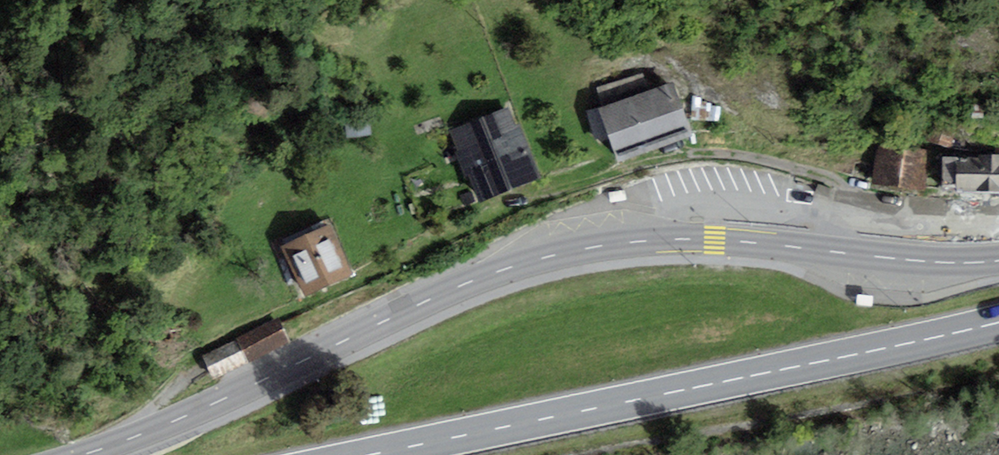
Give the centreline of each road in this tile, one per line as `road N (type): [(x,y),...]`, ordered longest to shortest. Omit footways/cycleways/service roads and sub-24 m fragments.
road 1 (secondary): [(963,262),(715,240),(567,253),(427,300),(237,394),(79,454)]
road 2 (primary): [(998,322),(370,454)]

